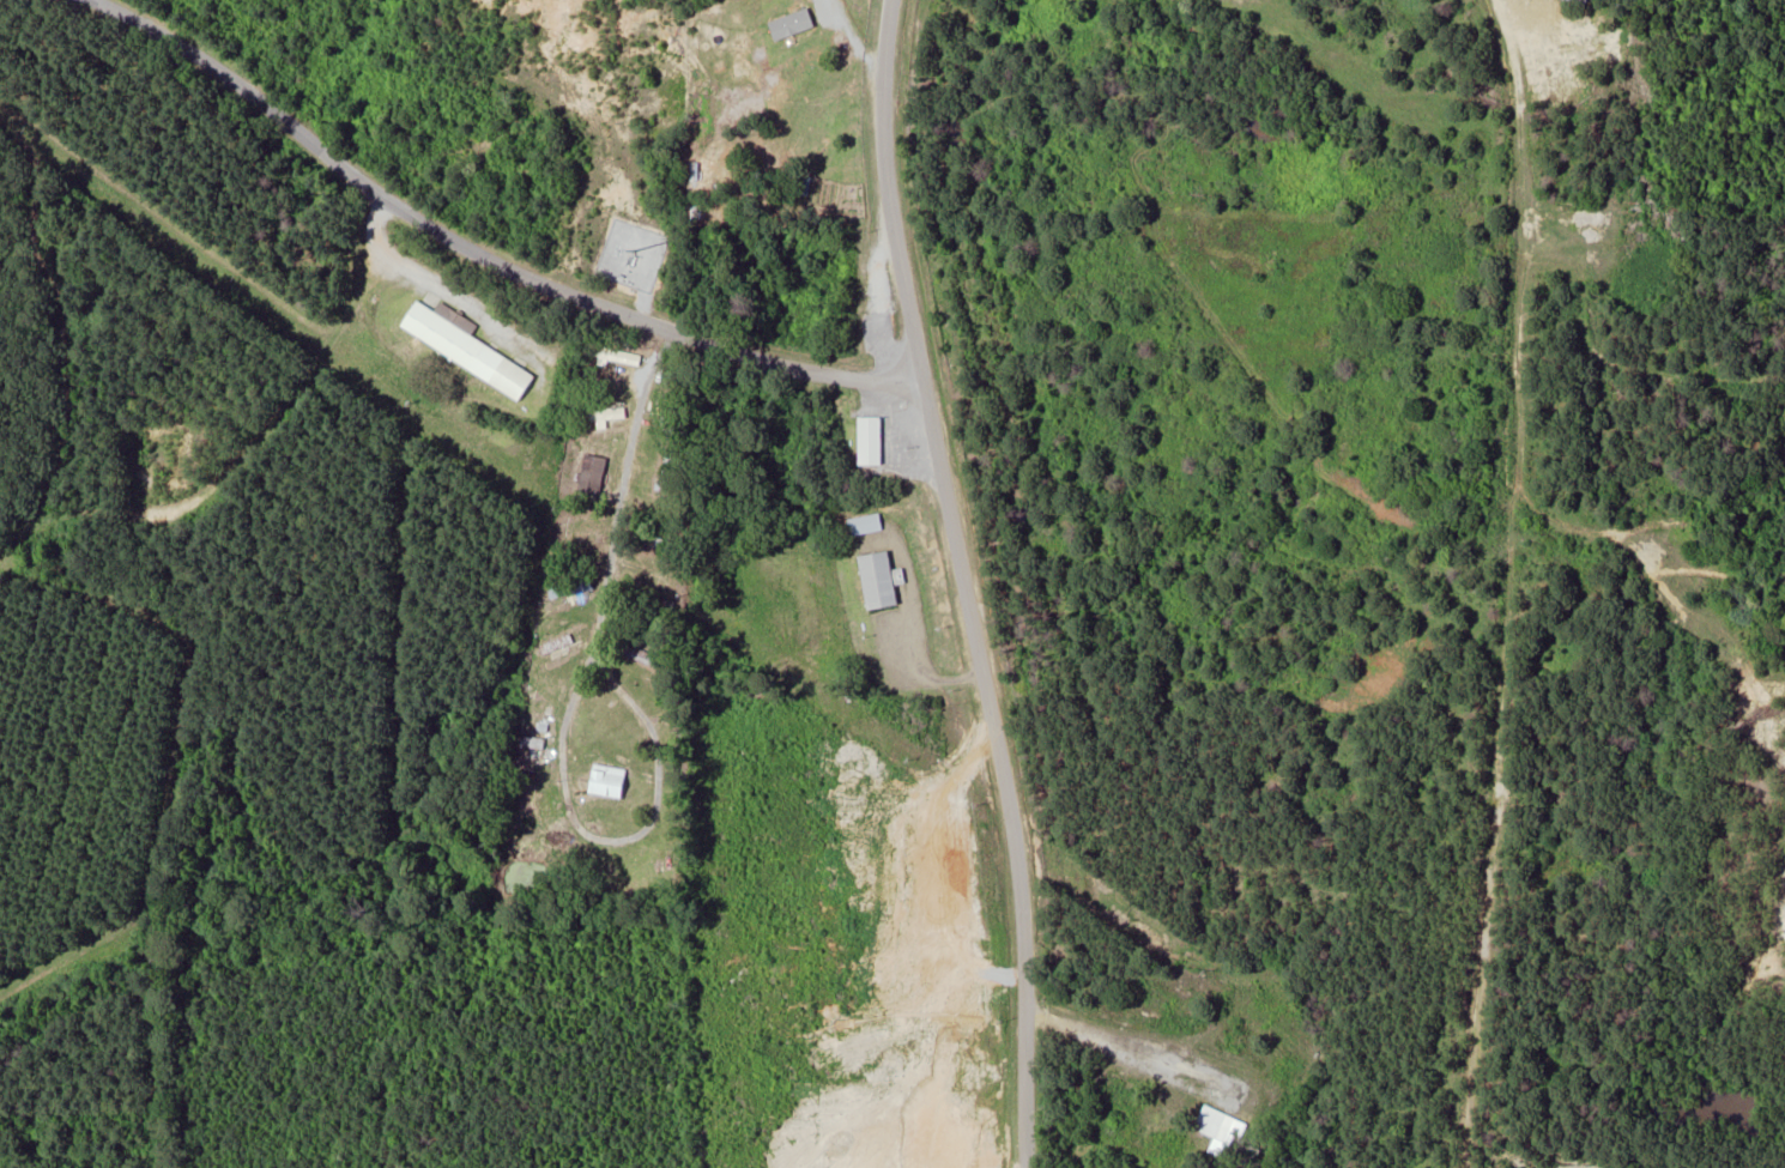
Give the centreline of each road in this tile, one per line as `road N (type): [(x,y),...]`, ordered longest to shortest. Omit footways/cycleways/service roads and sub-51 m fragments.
road 1 (residential): [(1036,1167),(1012,797),(933,446),(897,225),(894,0)]
road 2 (residential): [(920,380),(847,377),(667,332),(480,252),(370,186),(180,46),(83,0)]

